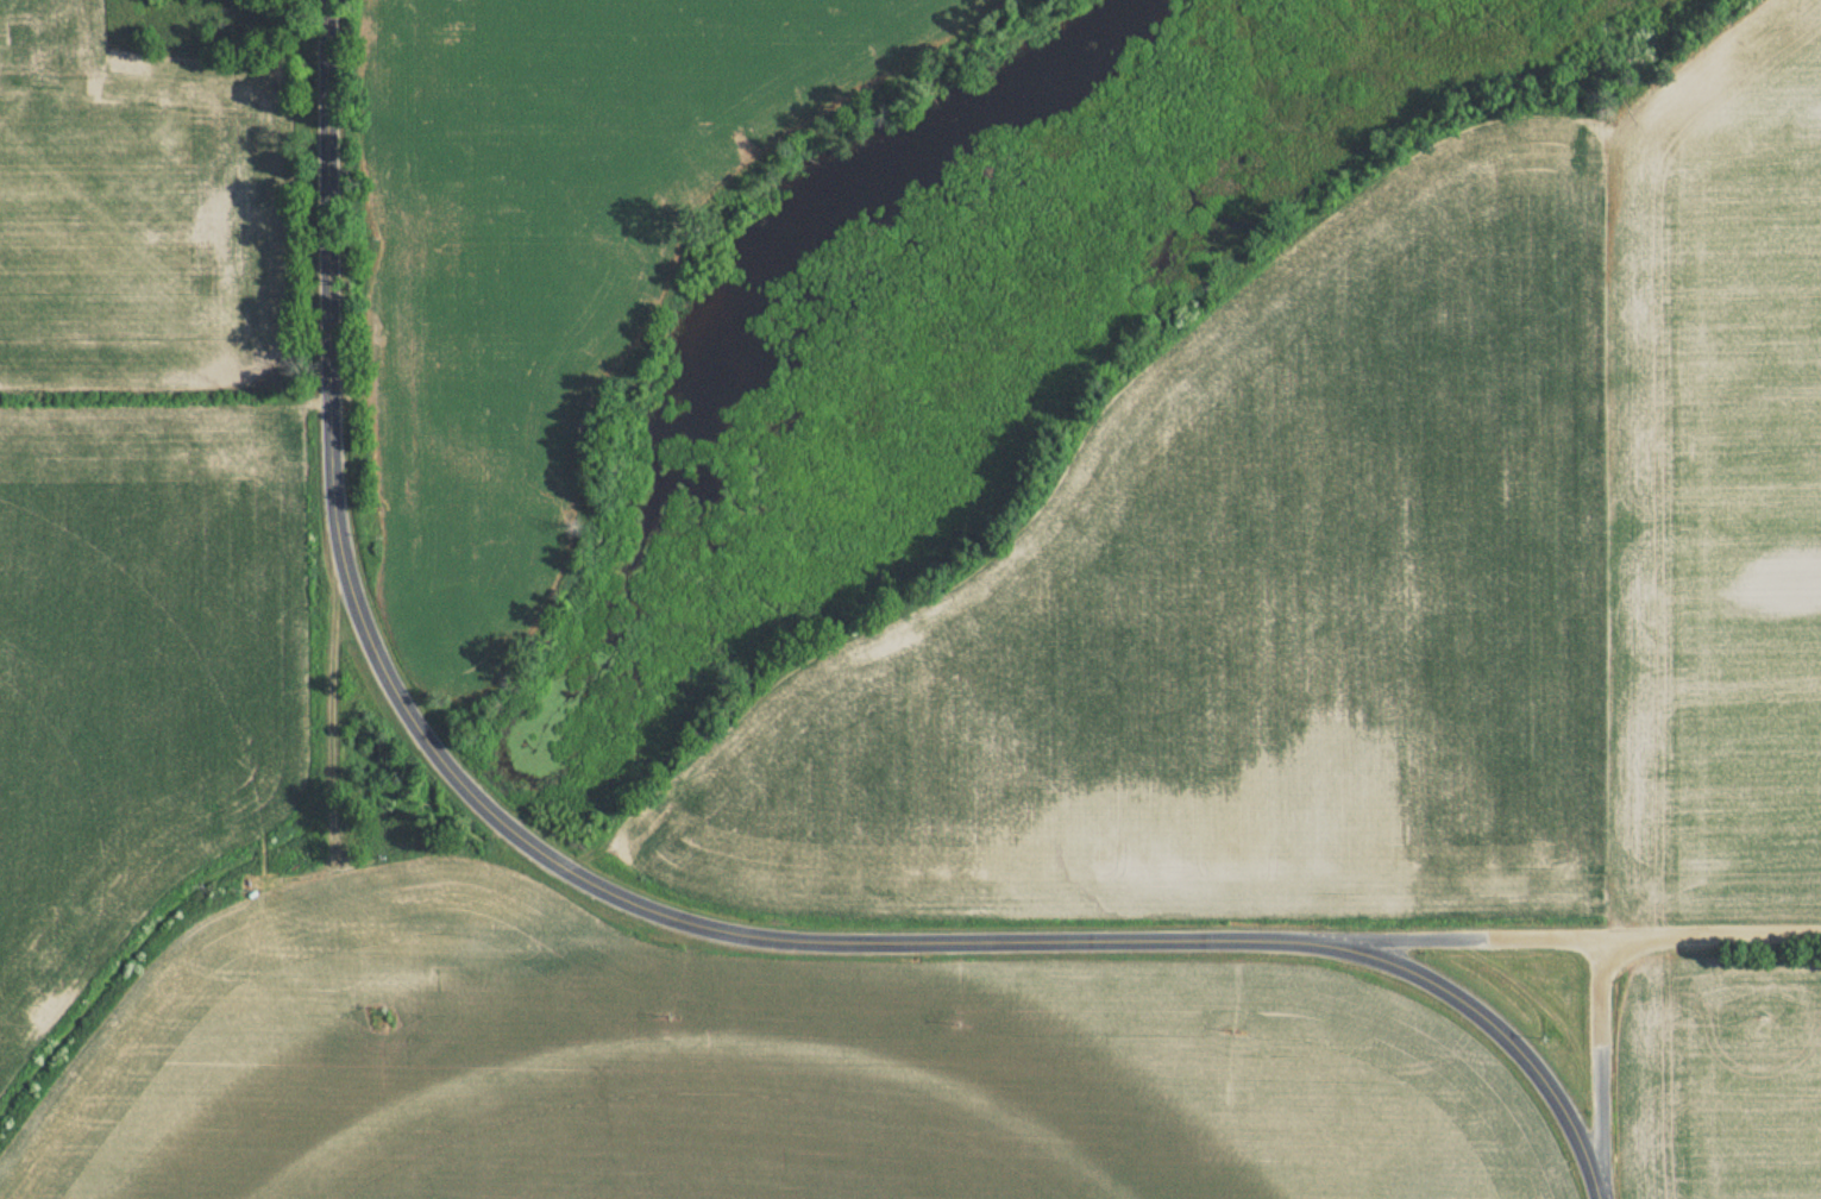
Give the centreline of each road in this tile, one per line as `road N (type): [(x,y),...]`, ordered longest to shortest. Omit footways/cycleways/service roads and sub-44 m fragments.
road 1 (residential): [(1593,1198),(1565,1115),(1517,1046),(1470,1002),(1354,944),(861,942),(745,934),(661,916),(588,881),(509,826),(420,734),(390,688),(345,563),(333,441),(329,0)]
road 2 (residential): [(1354,944),(1820,939)]
road 3 (residential): [(1593,1191),(1605,981),(1615,942)]

